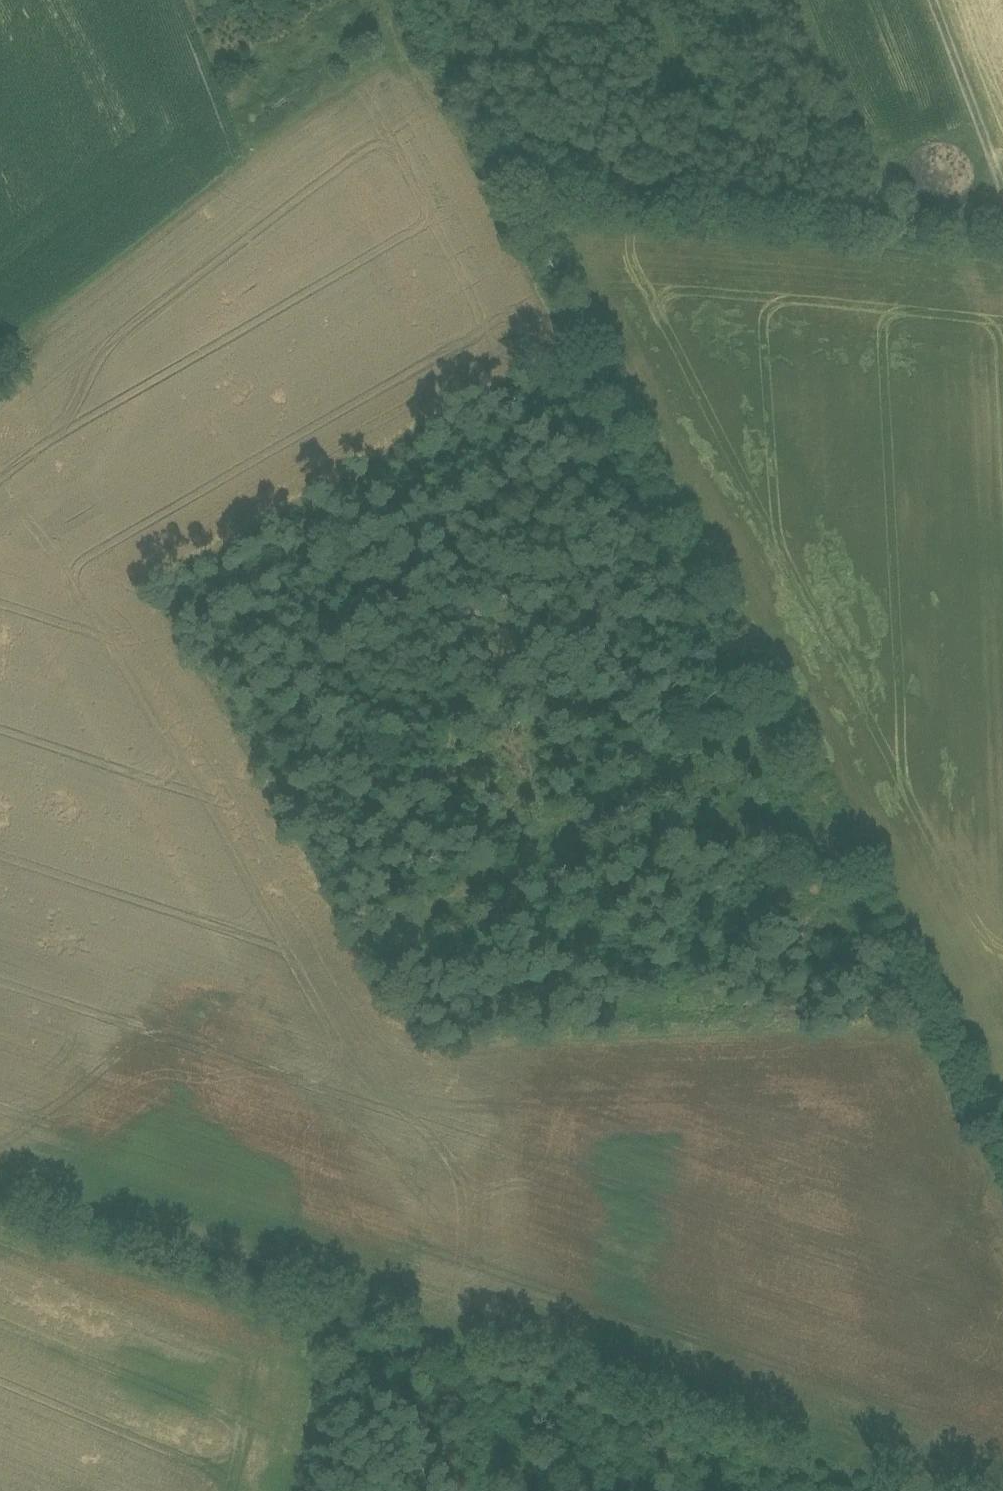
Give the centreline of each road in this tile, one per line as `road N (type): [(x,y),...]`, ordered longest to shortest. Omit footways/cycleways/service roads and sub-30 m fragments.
road 1 (track): [(931,0),(1002,182)]

